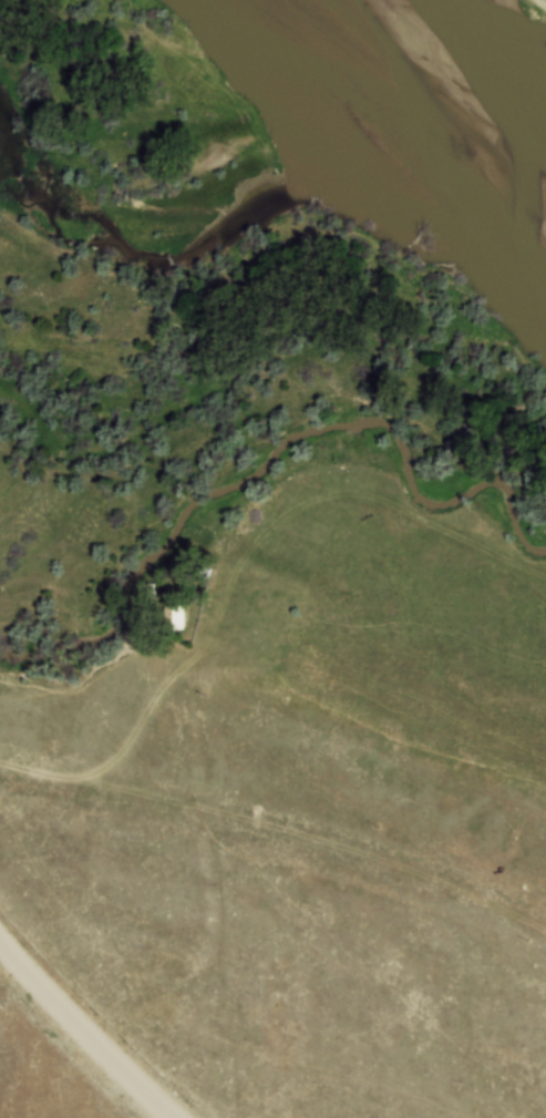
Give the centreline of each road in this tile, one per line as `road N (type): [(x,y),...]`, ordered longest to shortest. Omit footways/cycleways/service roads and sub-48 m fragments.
road 1 (tertiary): [(156,1117),(0,960)]

